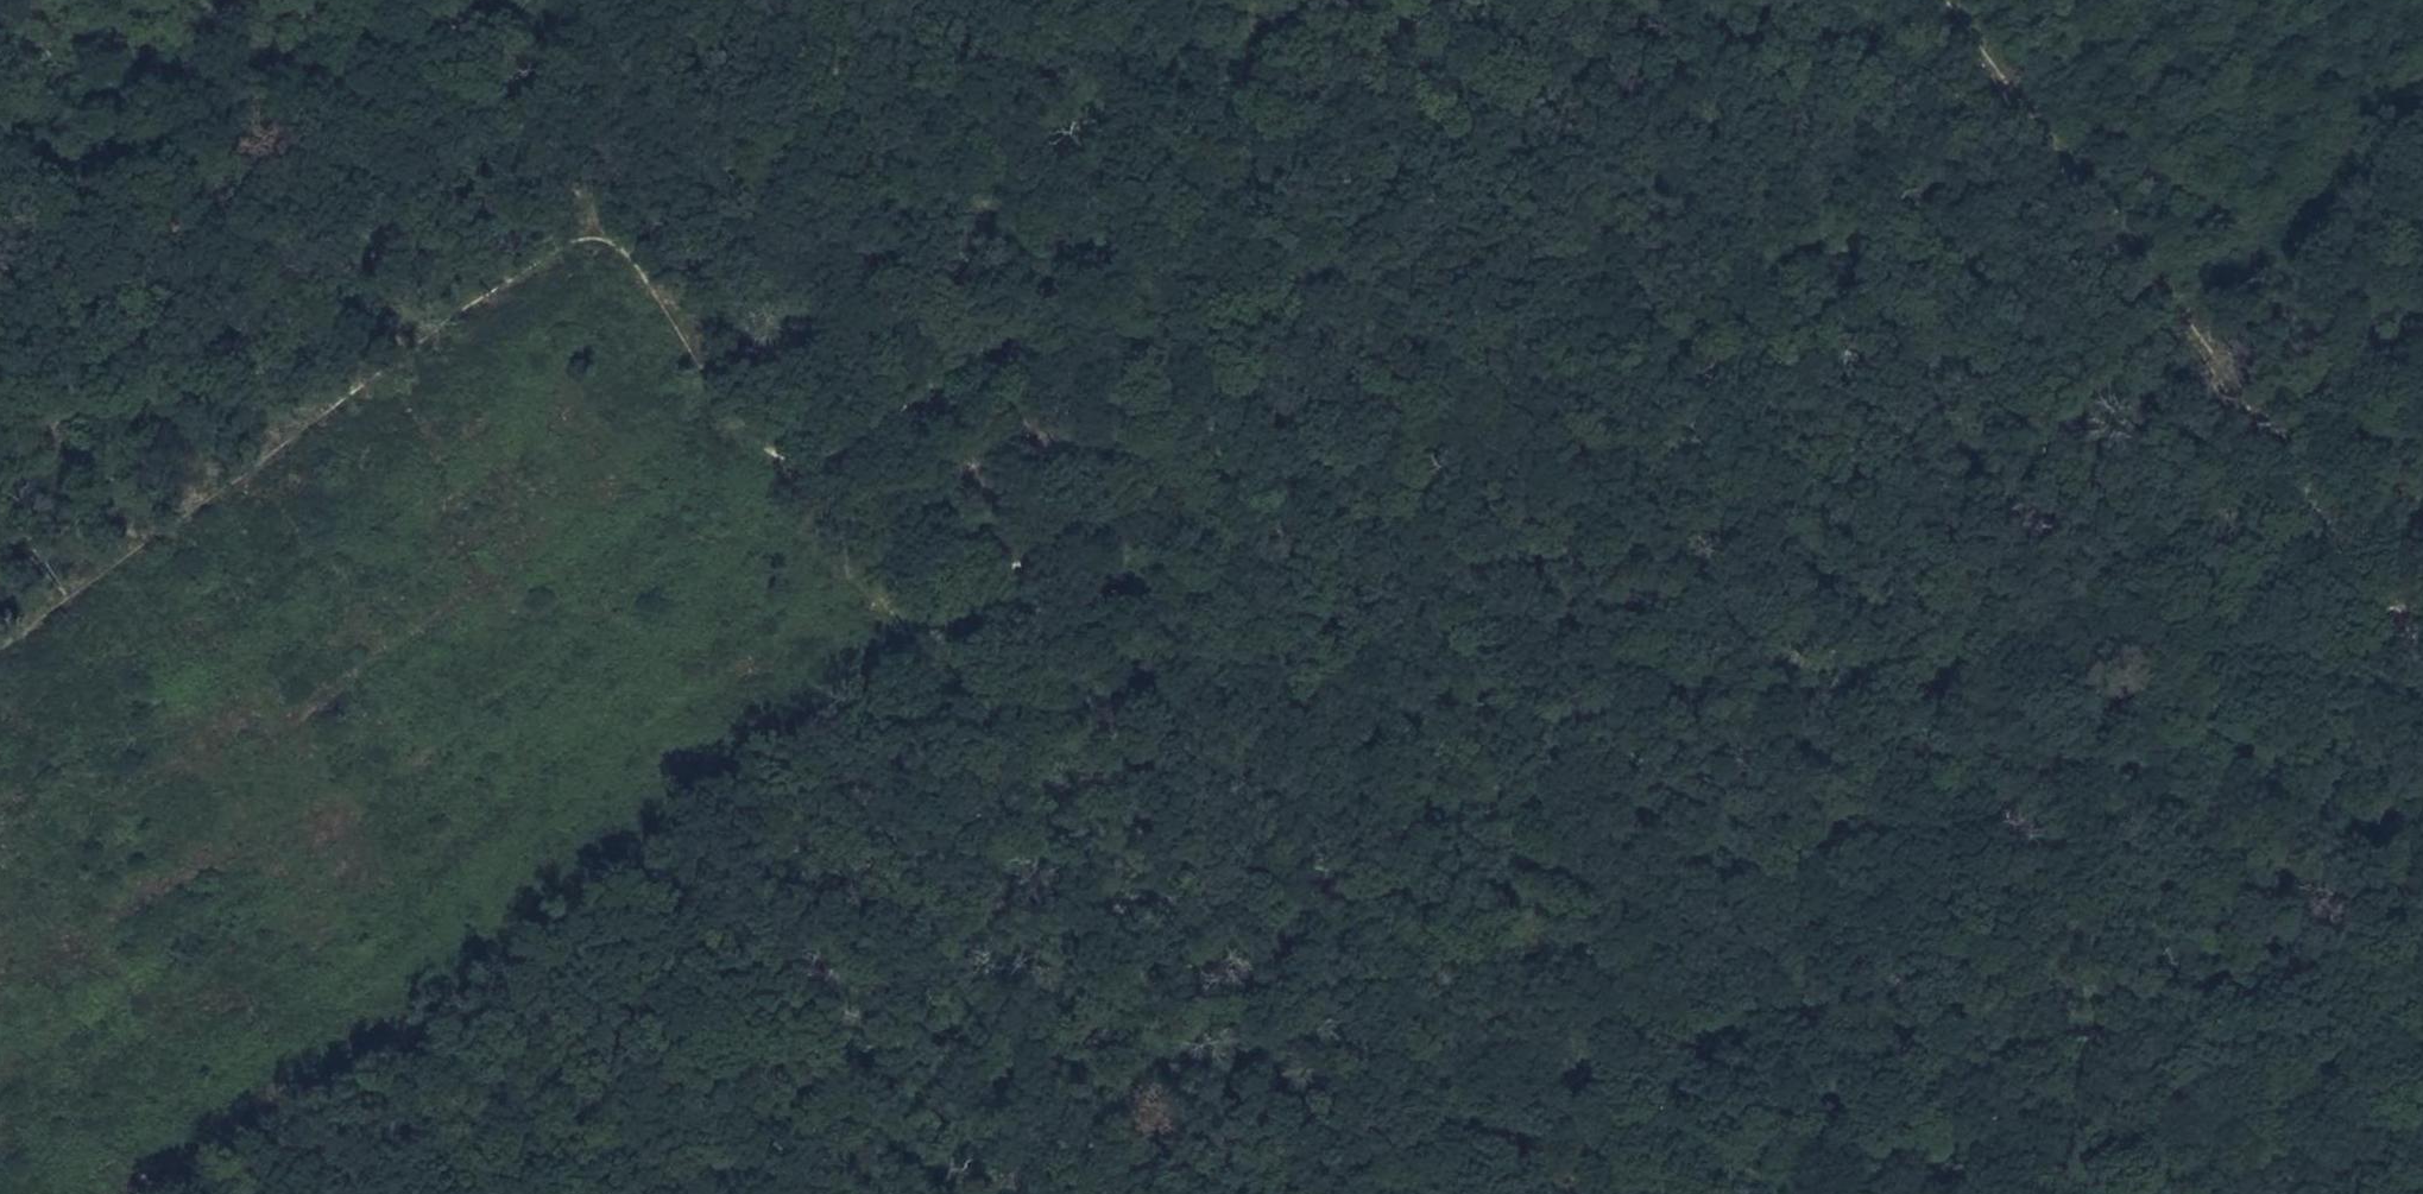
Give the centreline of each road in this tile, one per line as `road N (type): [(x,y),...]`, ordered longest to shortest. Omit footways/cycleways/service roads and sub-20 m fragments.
road 1 (track): [(1962,0),(2422,627)]

